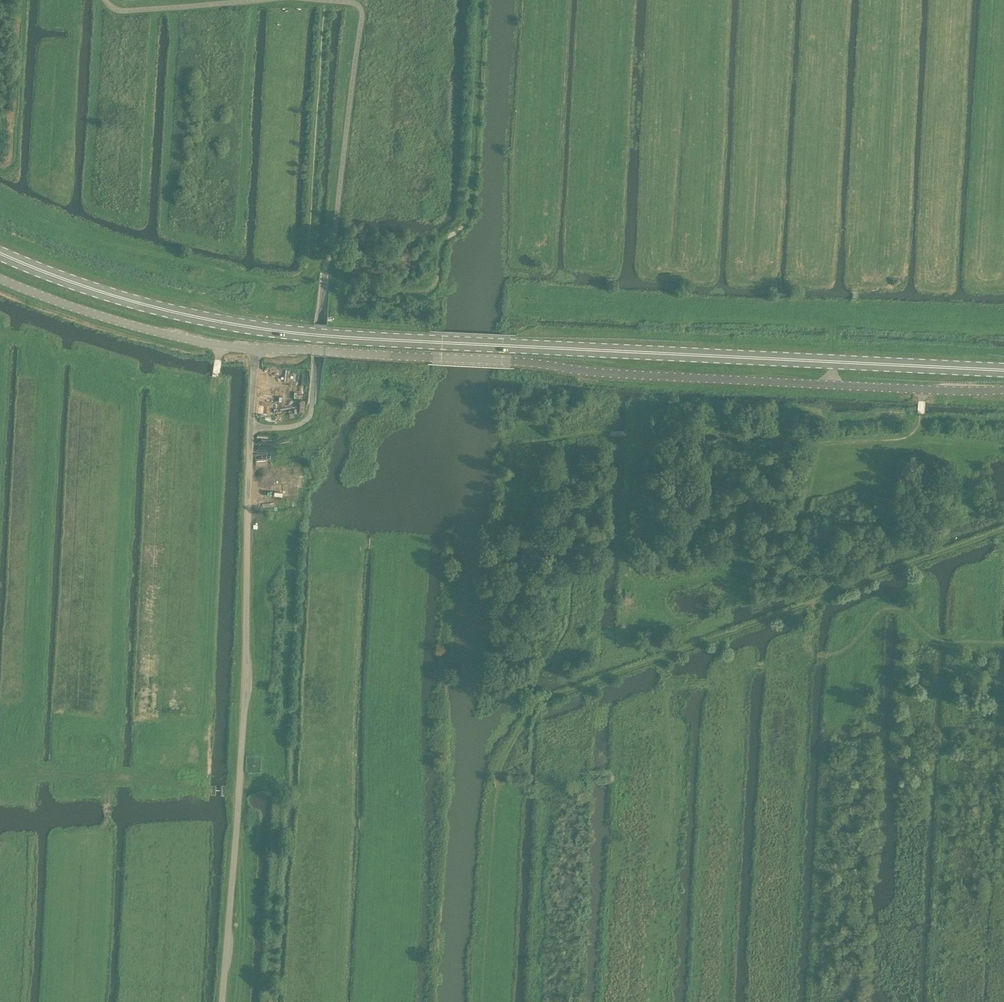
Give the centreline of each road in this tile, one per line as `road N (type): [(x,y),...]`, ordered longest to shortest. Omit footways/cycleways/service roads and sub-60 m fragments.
road 1 (primary): [(0,254),(115,298),(304,334),(1003,370)]
road 2 (unclassified): [(1003,386),(831,384),(215,346),(0,280)]
road 3 (track): [(1003,528),(548,696),(526,718)]
road 4 (track): [(488,1001),(501,770),(526,718)]
road 5 (track): [(809,599),(813,656),(842,656),(873,614),(900,607),(928,638),(1003,642)]

